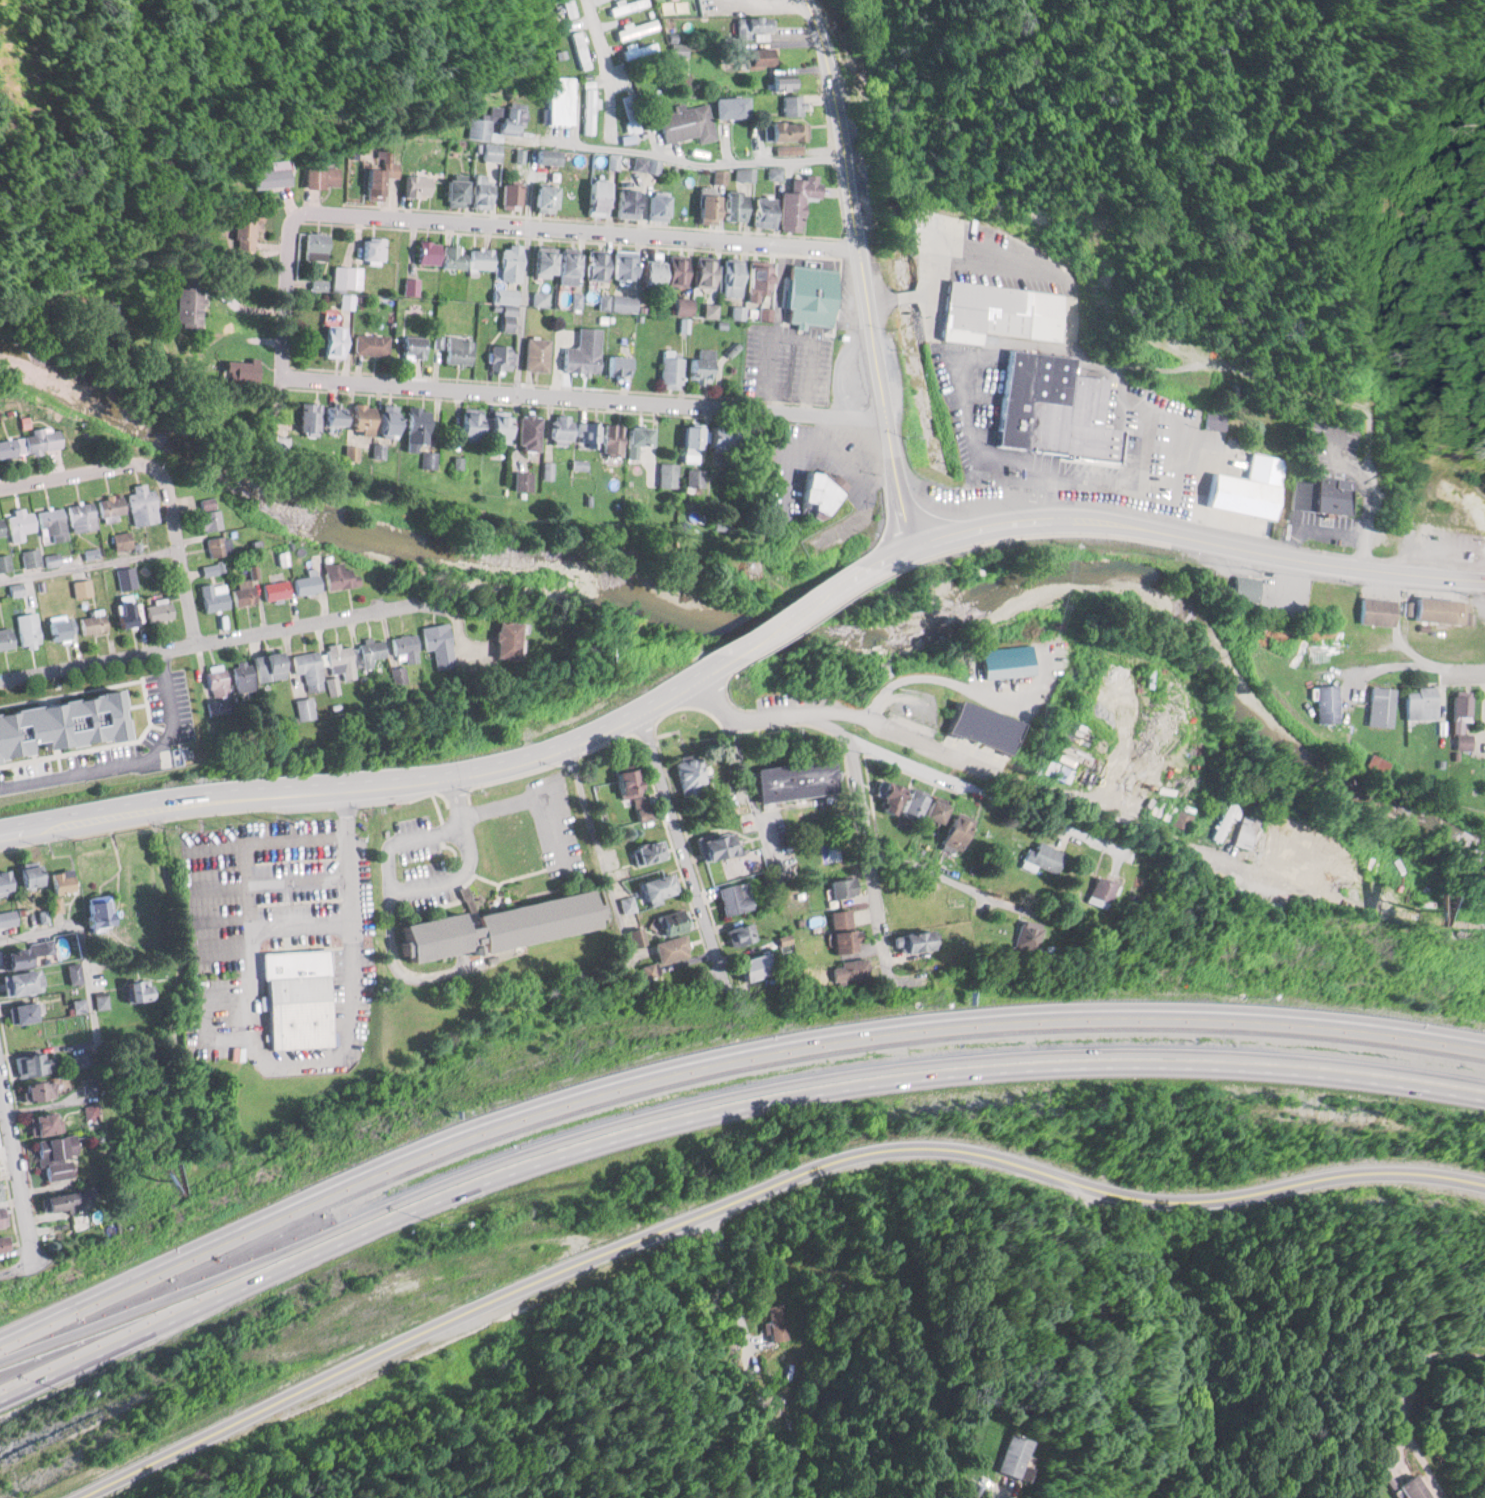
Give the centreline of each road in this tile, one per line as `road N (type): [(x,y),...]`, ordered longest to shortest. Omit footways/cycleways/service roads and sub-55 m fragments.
road 1 (motorway): [(1484,1044),(1184,1006),(997,1016),(709,1058),(568,1098),(389,1166),(0,1335)]
road 2 (residential): [(93,1497),(539,1278),(773,1184),(882,1150),(984,1149),(1104,1184),(1218,1194),(1326,1168),(1427,1166),(1484,1180)]
road 3 (motorway): [(330,1243),(615,1130),(840,1084),(1028,1057),(1248,1058),(1484,1100)]
road 4 (primary): [(725,657),(643,709),(515,761),(204,797),(0,831)]
road 5 (residential): [(885,415),(294,372)]
road 6 (primary): [(1484,578),(1093,519),(1010,520),(902,551)]
road 7 (residential): [(289,222),(307,214),(859,249)]
road 8 (tertiary): [(810,0),(828,45),(902,551)]
road 9 (residential): [(818,710),(870,712),(1294,879)]
road 10 (residential): [(0,681),(431,604)]
road 11 (motorway): [(0,1400),(330,1243)]
road 12 (residential): [(496,139),(725,162),(844,157)]
road 13 (residential): [(1083,1178),(1116,1428),(1112,1457),(1074,1497)]
road 14 (residential): [(643,709),(714,966)]
road 15 (residential): [(352,783),(355,1049)]
road 16 (residential): [(849,724),(884,956)]
road 17 (residential): [(0,1052),(30,1263)]
road 18 (residential): [(200,645),(171,489),(151,465)]
road 19 (residential): [(818,710),(970,781)]
road 20 (residential): [(0,492),(151,465)]
road 21 (residential): [(294,372),(289,222)]
road 22 (primary): [(849,575),(725,657)]
road 23 (residential): [(700,671),(727,712),(818,710)]
road 24 (residential): [(1484,1359),(1436,1358),(1414,1372),(1400,1431)]
road 25 (residential): [(1353,673),(1396,657),(1484,668)]

